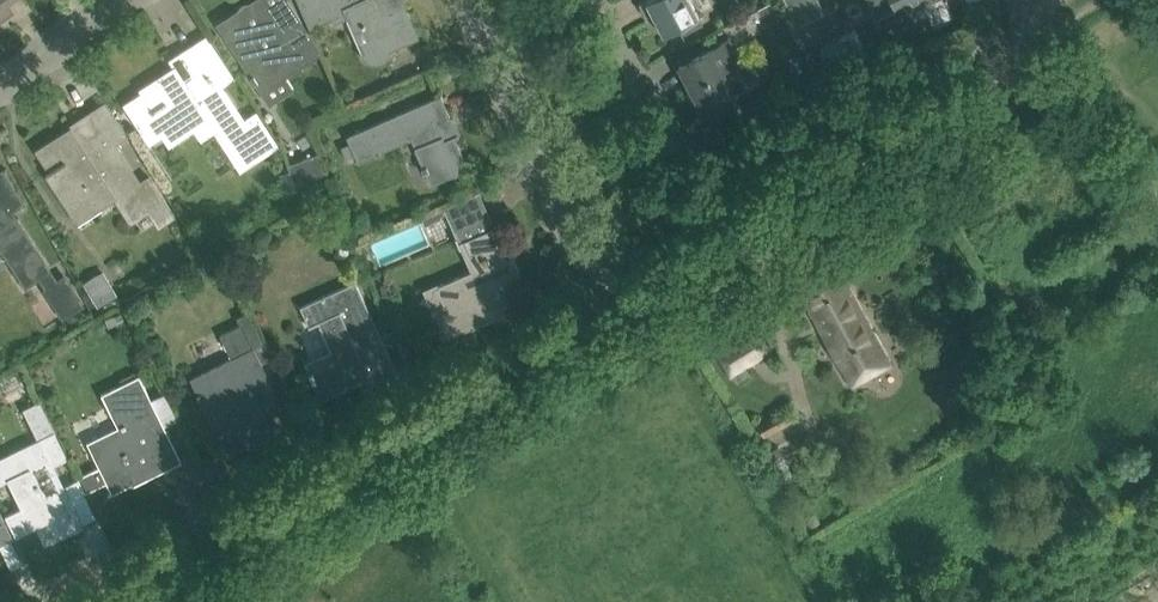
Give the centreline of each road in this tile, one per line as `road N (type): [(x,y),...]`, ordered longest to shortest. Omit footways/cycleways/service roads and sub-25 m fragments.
road 1 (tertiary): [(117,601),(614,314)]
road 2 (residential): [(614,314),(1005,80),(1035,27),(1028,4)]
road 3 (residential): [(560,201),(669,142),(664,113),(594,0)]
road 4 (tertiary): [(560,201),(473,0)]
road 5 (track): [(1035,27),(1075,58),(1157,185)]
road 6 (tertiary): [(614,314),(560,201)]
road 7 (residential): [(0,95),(97,22)]

